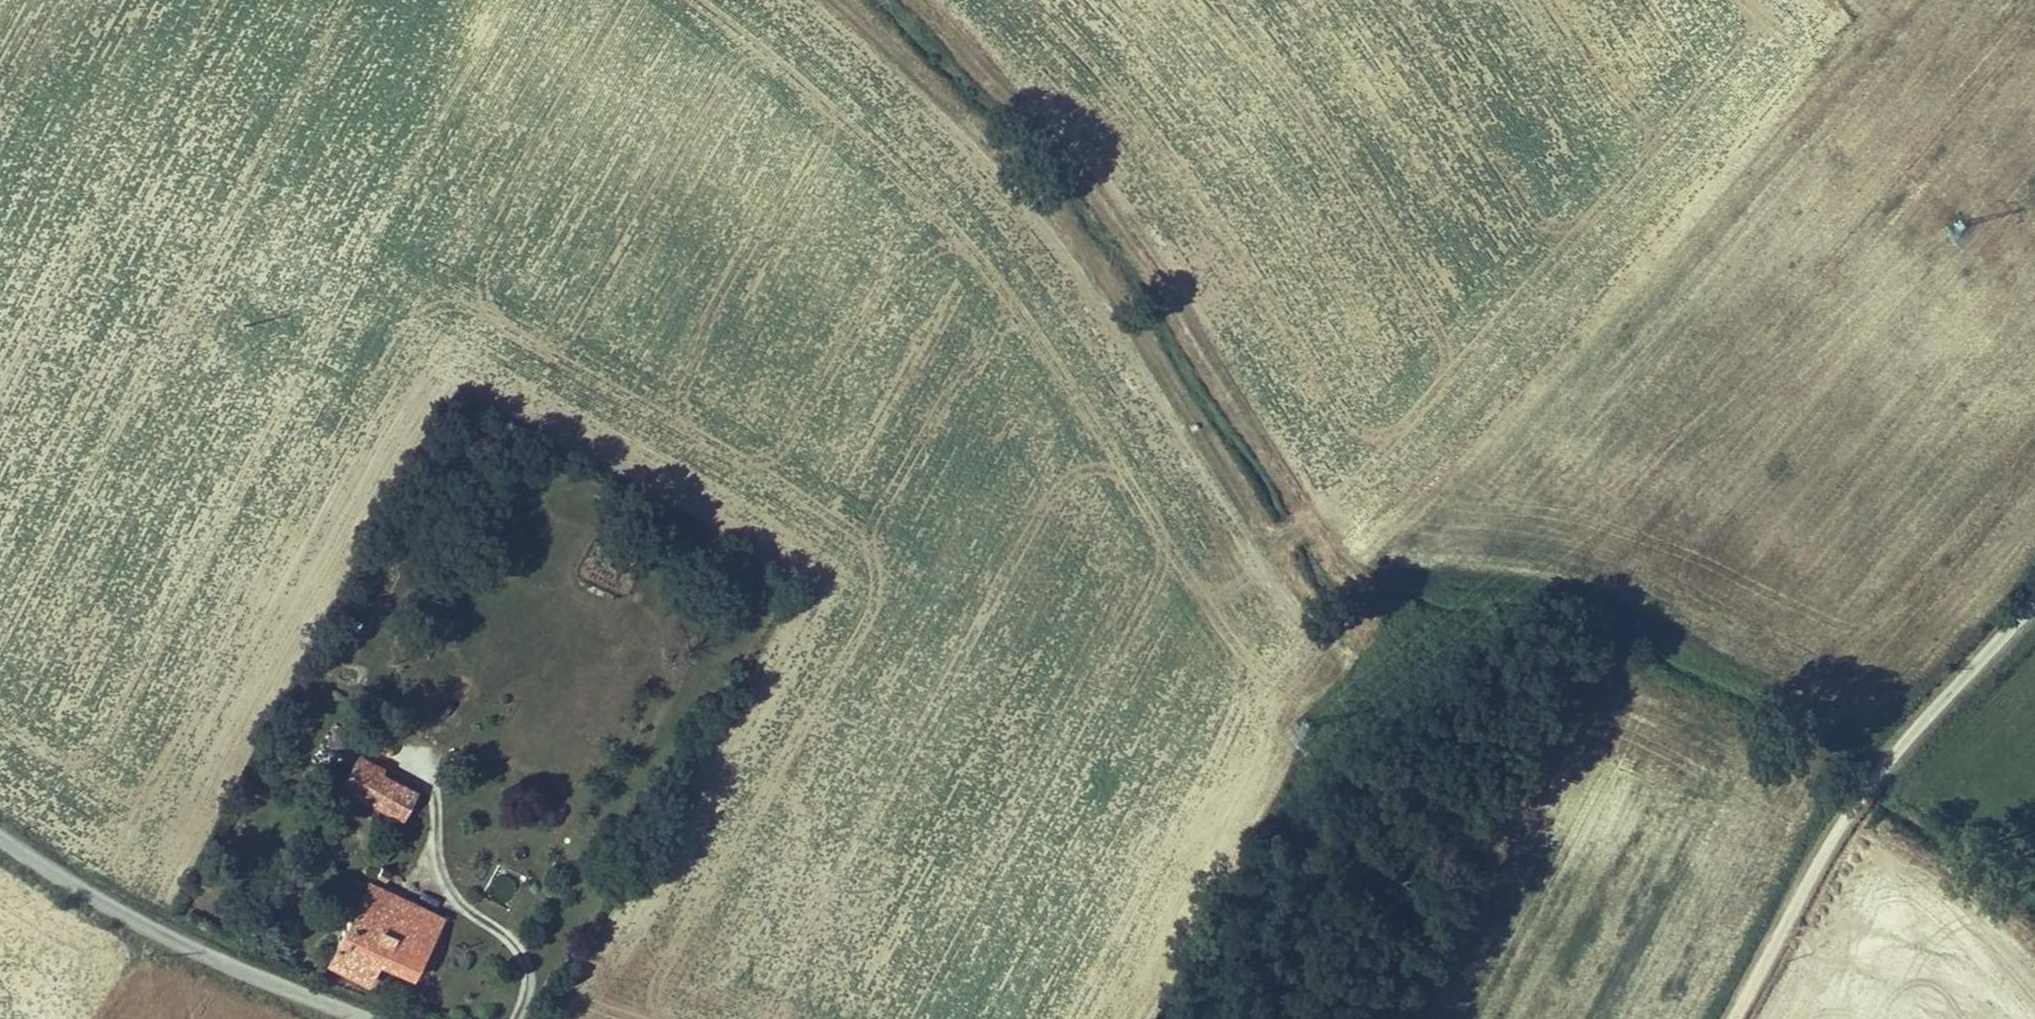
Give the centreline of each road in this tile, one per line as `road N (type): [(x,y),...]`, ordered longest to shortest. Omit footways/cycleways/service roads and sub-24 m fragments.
road 1 (unclassified): [(2034,598),(1856,804),(1733,1018)]
road 2 (tertiary): [(0,838),(162,934),(380,1018)]

